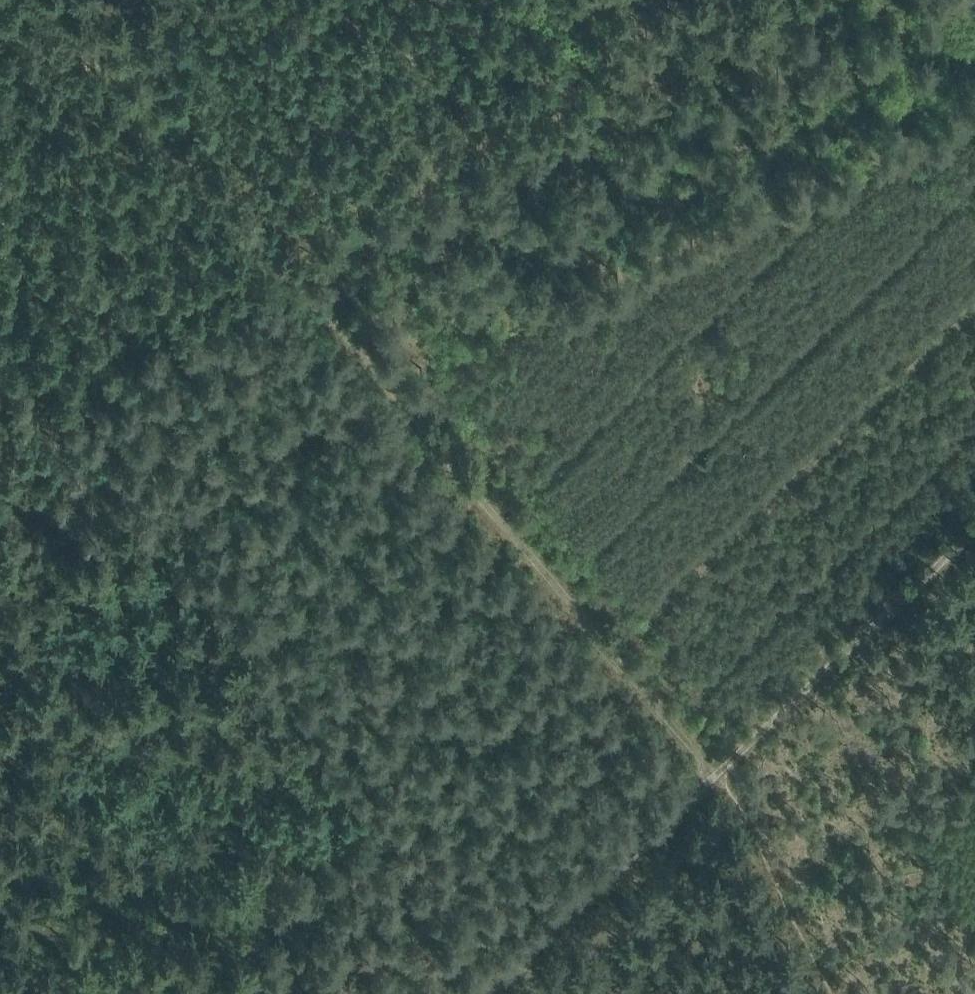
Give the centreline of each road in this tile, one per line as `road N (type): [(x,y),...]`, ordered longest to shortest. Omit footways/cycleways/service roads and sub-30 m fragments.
road 1 (track): [(847,993),(725,765),(386,371),(86,0)]
road 2 (track): [(497,993),(723,766),(974,533)]

